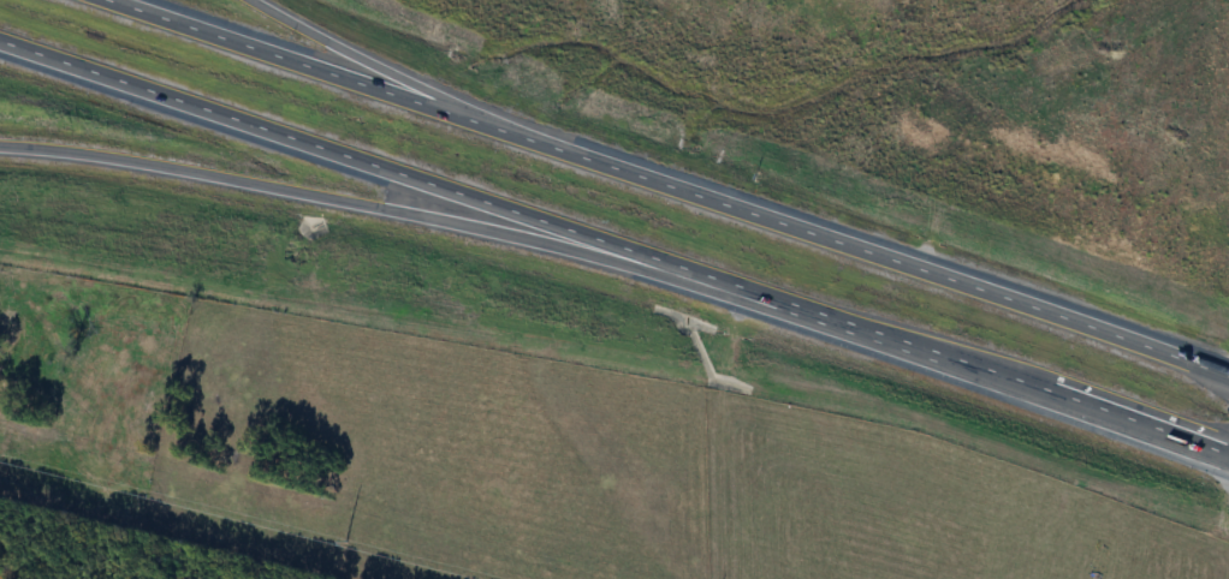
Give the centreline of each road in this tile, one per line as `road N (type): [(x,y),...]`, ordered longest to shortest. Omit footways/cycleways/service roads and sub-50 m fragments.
road 1 (trunk): [(0,41),(1228,454)]
road 2 (trunk): [(1228,374),(97,0)]
road 3 (trunk): [(0,149),(166,159),(701,276)]
road 4 (trunk): [(569,156),(260,0)]

